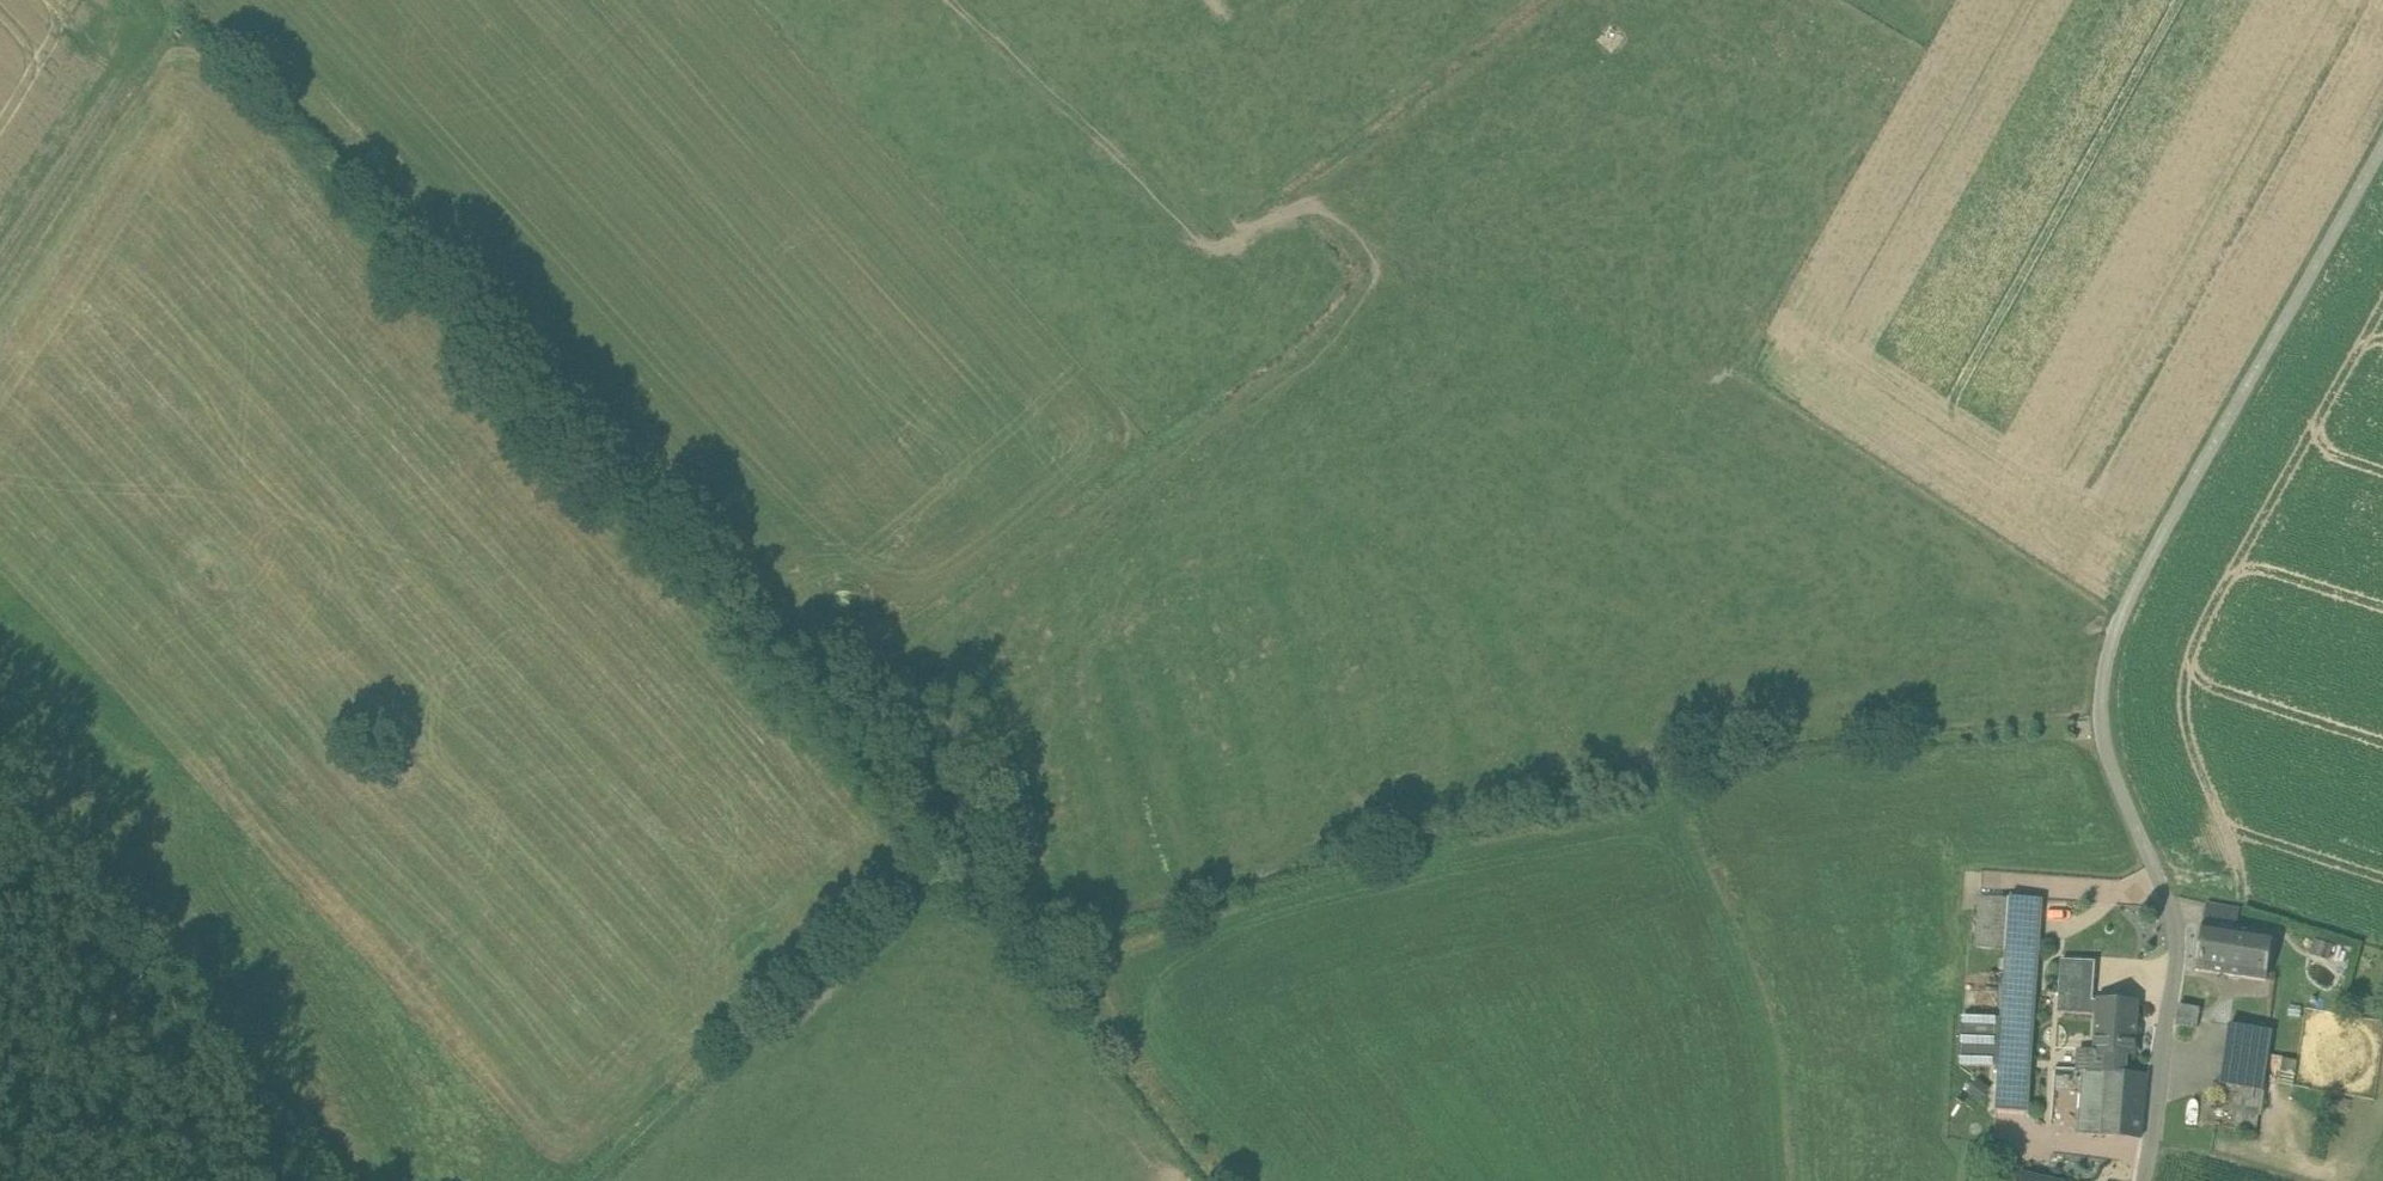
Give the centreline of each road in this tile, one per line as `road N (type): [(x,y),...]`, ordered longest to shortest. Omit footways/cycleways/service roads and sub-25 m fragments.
road 1 (residential): [(2382,150),(2119,623),(2105,684),(2106,736),(2180,944),(2145,1180)]

